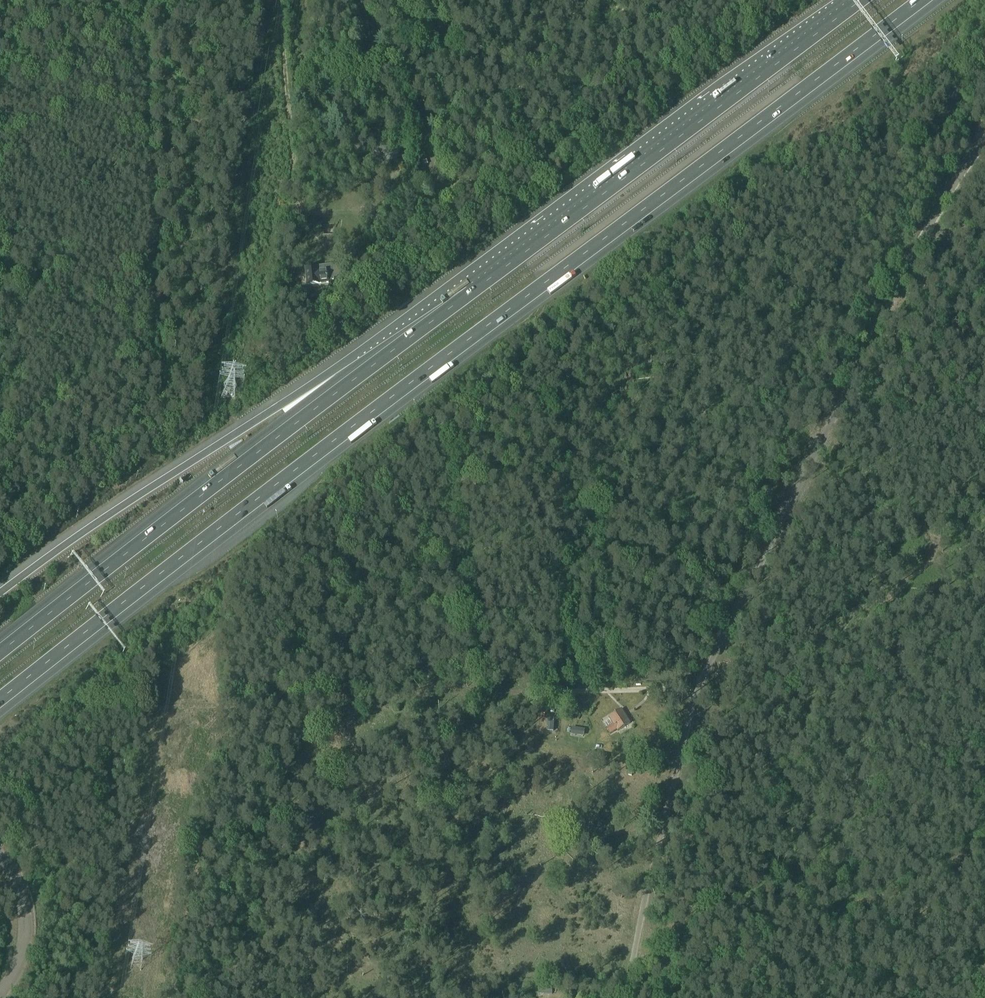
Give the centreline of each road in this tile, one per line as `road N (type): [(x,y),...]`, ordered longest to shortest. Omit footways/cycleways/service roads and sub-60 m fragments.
road 1 (motorway): [(0,707),(920,0)]
road 2 (unclassified): [(625,997),(701,683),(922,239),(984,145)]
road 3 (motorway): [(473,287),(0,650)]
road 4 (motorway): [(473,287),(371,344),(0,595)]
road 5 (motorway): [(854,0),(473,287)]
road 6 (unclassified): [(0,994),(25,939),(22,900),(0,857)]

